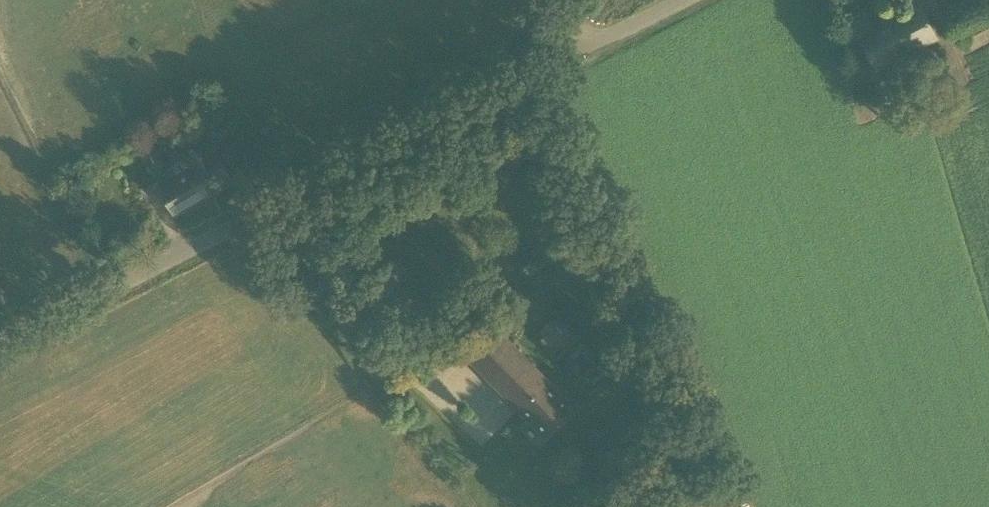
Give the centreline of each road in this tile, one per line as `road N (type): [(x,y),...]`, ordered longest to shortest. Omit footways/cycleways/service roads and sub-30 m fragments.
road 1 (unclassified): [(0,345),(581,49)]

